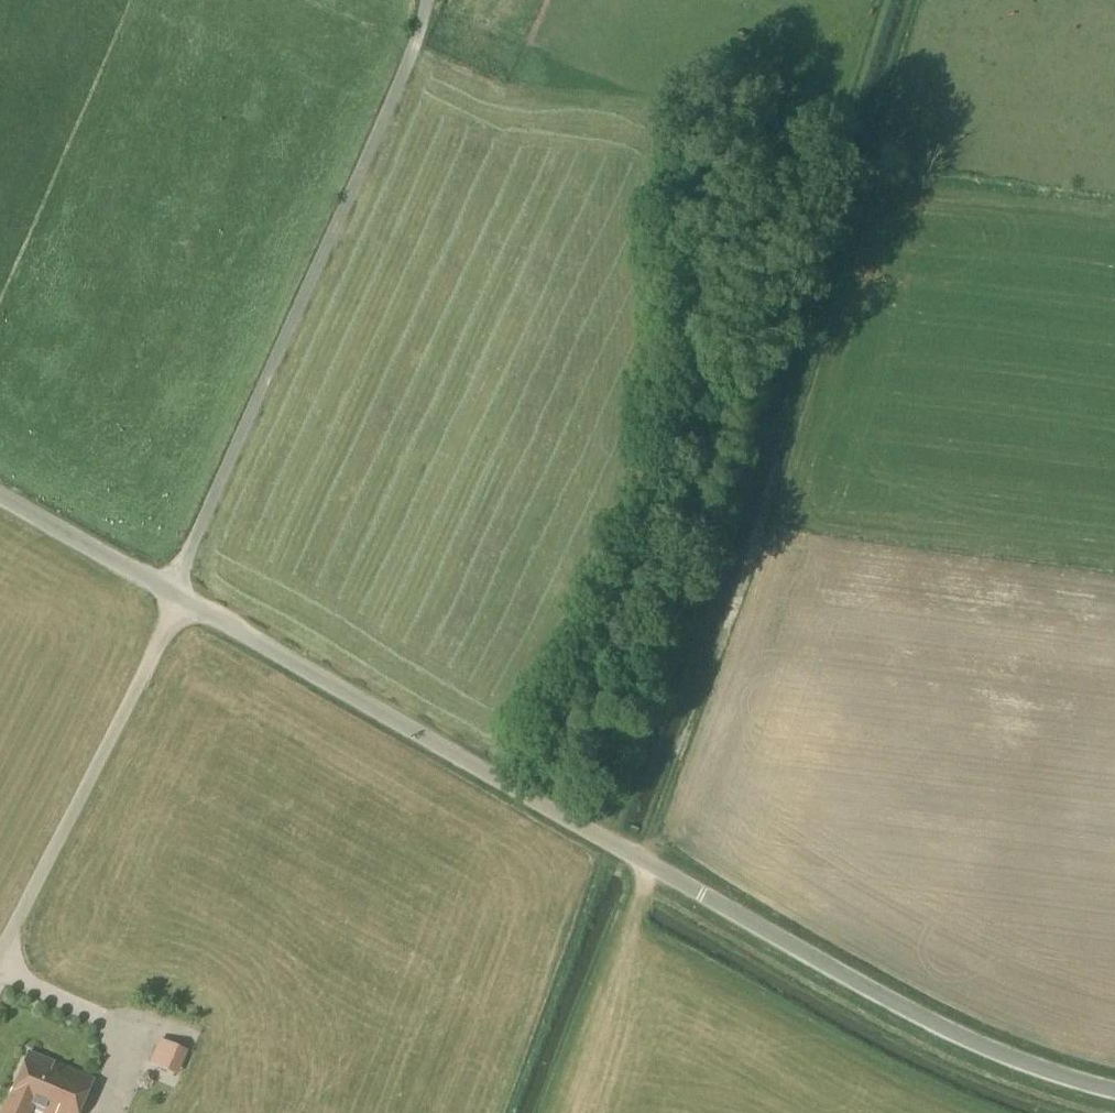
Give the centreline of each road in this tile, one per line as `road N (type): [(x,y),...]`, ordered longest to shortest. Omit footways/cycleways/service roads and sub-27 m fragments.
road 1 (unclassified): [(1114,1095),(1083,1090),(928,1025),(0,498)]

